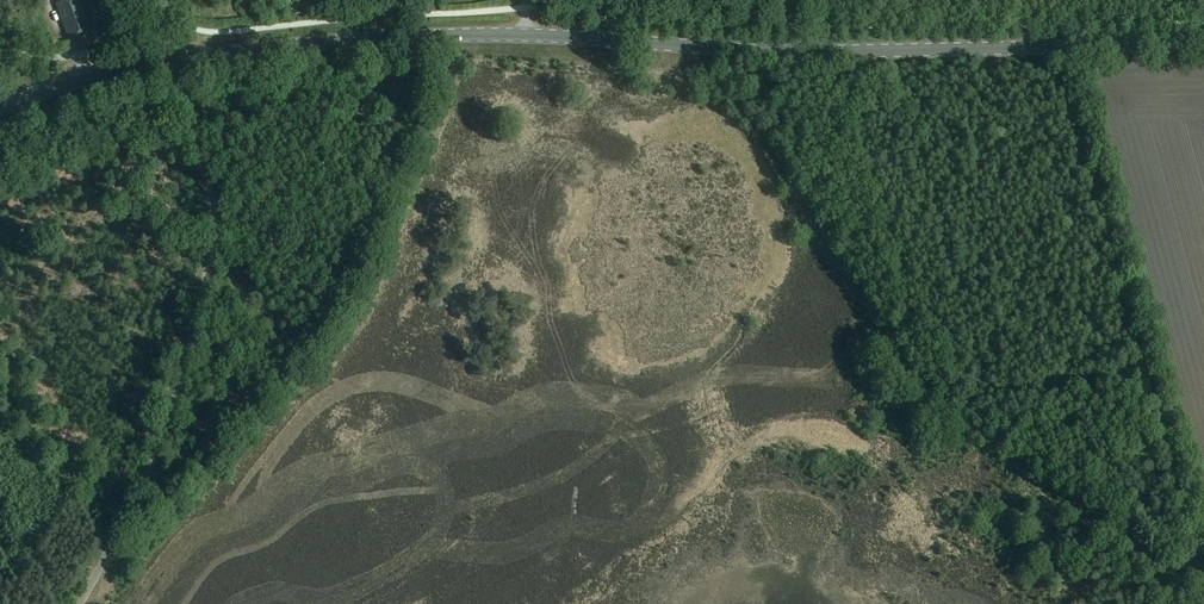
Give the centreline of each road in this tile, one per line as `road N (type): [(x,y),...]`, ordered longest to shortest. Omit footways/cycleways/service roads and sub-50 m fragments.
road 1 (primary): [(172,62),(365,40),(513,34),(807,52),(1203,45)]
road 2 (unclassified): [(79,603),(156,458),(216,240),(214,206),(172,62)]
road 3 (track): [(182,94),(0,151)]
road 4 (primary): [(0,109),(172,62)]

